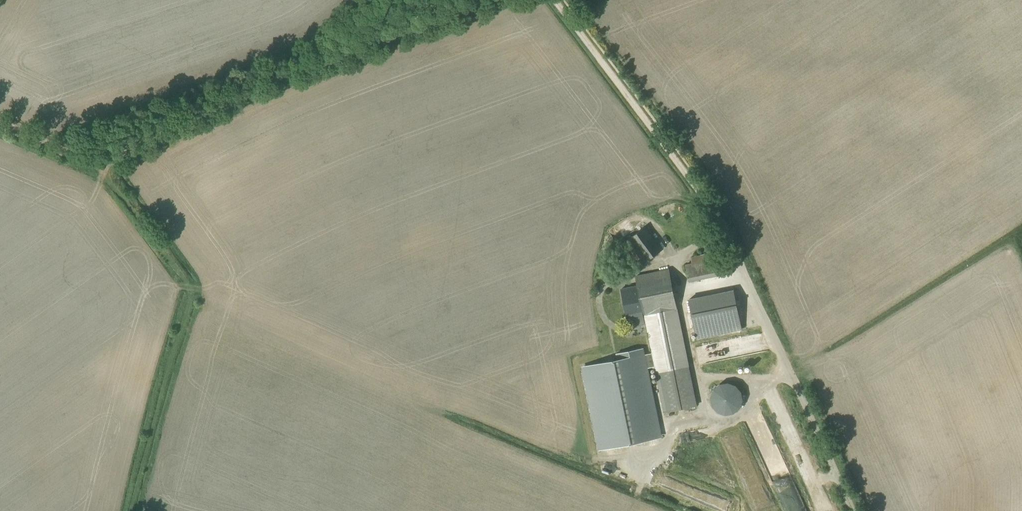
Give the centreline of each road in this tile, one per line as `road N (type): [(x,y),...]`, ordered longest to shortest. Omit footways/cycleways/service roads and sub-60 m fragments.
road 1 (track): [(484,0),(299,68),(97,164)]
road 2 (track): [(97,164),(187,284),(127,510)]
road 3 (track): [(850,510),(729,236)]
road 4 (track): [(729,236),(555,0)]

